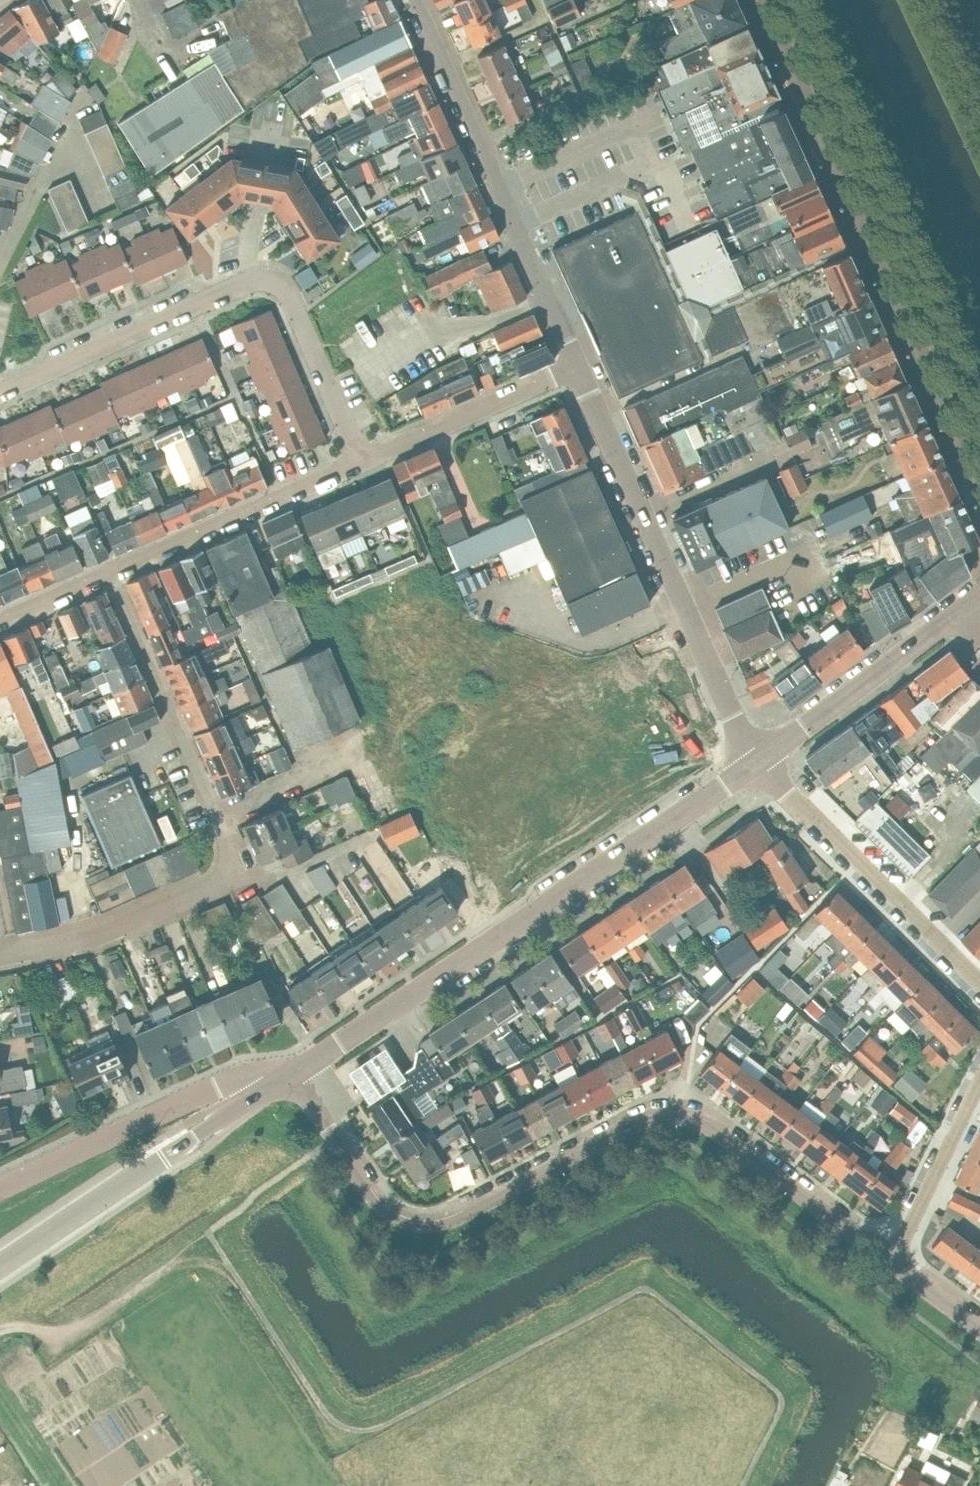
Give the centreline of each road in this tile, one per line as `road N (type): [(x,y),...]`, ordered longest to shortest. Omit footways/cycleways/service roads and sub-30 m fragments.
road 1 (secondary): [(288,1078),(379,1209),(401,1223),(423,1227),(468,1217),(668,1116),(695,1119),(890,1262)]
road 2 (residential): [(0,955),(92,934),(213,883),(231,862),(229,835),(113,572)]
road 3 (secondary): [(288,1078),(756,763)]
road 4 (residential): [(979,472),(769,0)]
road 5 (residential): [(756,763),(580,369)]
road 6 (track): [(0,1330),(83,1322),(313,1155)]
road 7 (secondary): [(0,1266),(288,1078)]
road 8 (residential): [(0,1185),(244,1074),(288,1078)]
road 9 (residential): [(979,980),(756,763)]
road 10 (residential): [(113,572),(363,459)]
road 11 (residential): [(0,390),(245,282)]
road 12 (secondary): [(756,763),(953,616)]
road 13 (unclassified): [(363,459),(580,369)]
road 14 (residential): [(245,282),(271,281),(288,294),(363,459)]
road 15 (residential): [(411,0),(500,189)]
road 16 (residential): [(0,261),(55,158),(76,151),(103,214)]
road 17 (residential): [(890,1262),(979,1080)]
road 18 (residential): [(580,369),(500,189)]
road 19 (residential): [(0,622),(113,572)]

